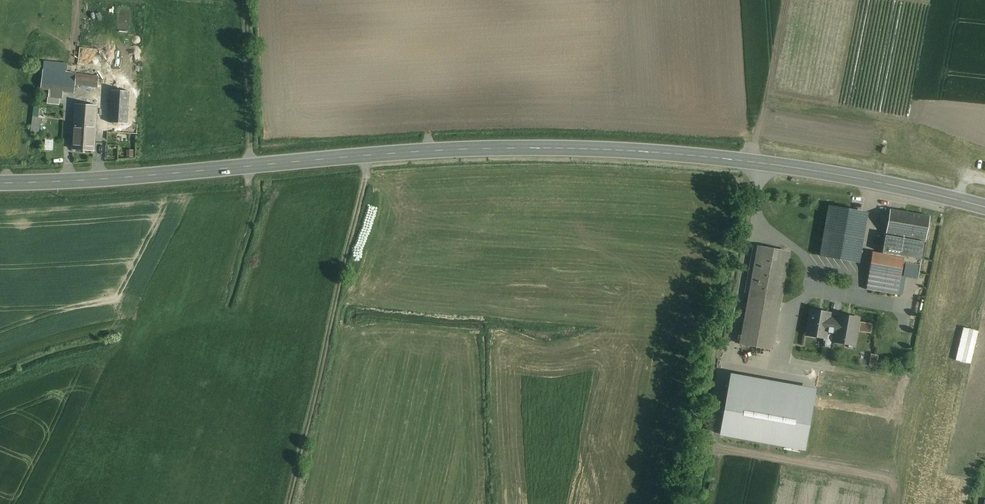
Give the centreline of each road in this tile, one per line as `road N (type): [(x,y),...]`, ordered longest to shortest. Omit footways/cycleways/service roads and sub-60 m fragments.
road 1 (secondary): [(984,207),(761,161),(617,150),(445,150),(0,183)]
road 2 (track): [(252,167),(245,0)]

